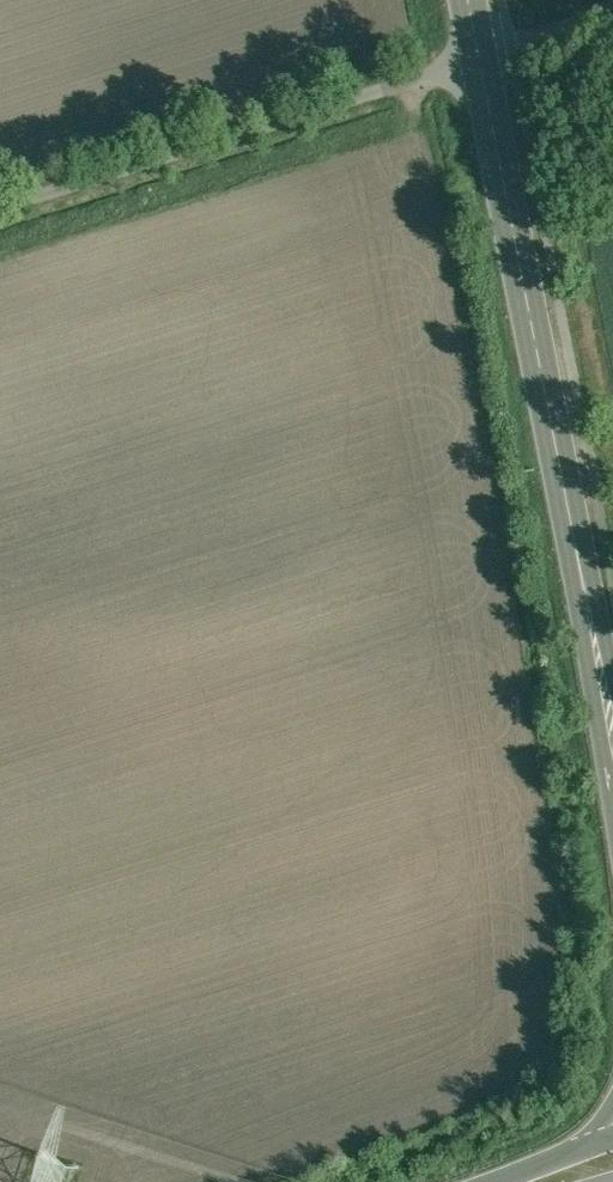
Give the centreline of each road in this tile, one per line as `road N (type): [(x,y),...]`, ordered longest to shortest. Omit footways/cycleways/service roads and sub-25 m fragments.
road 1 (secondary): [(478,65),(612,744)]
road 2 (unclassified): [(478,65),(0,214)]
road 3 (unclassified): [(612,12),(478,65)]

